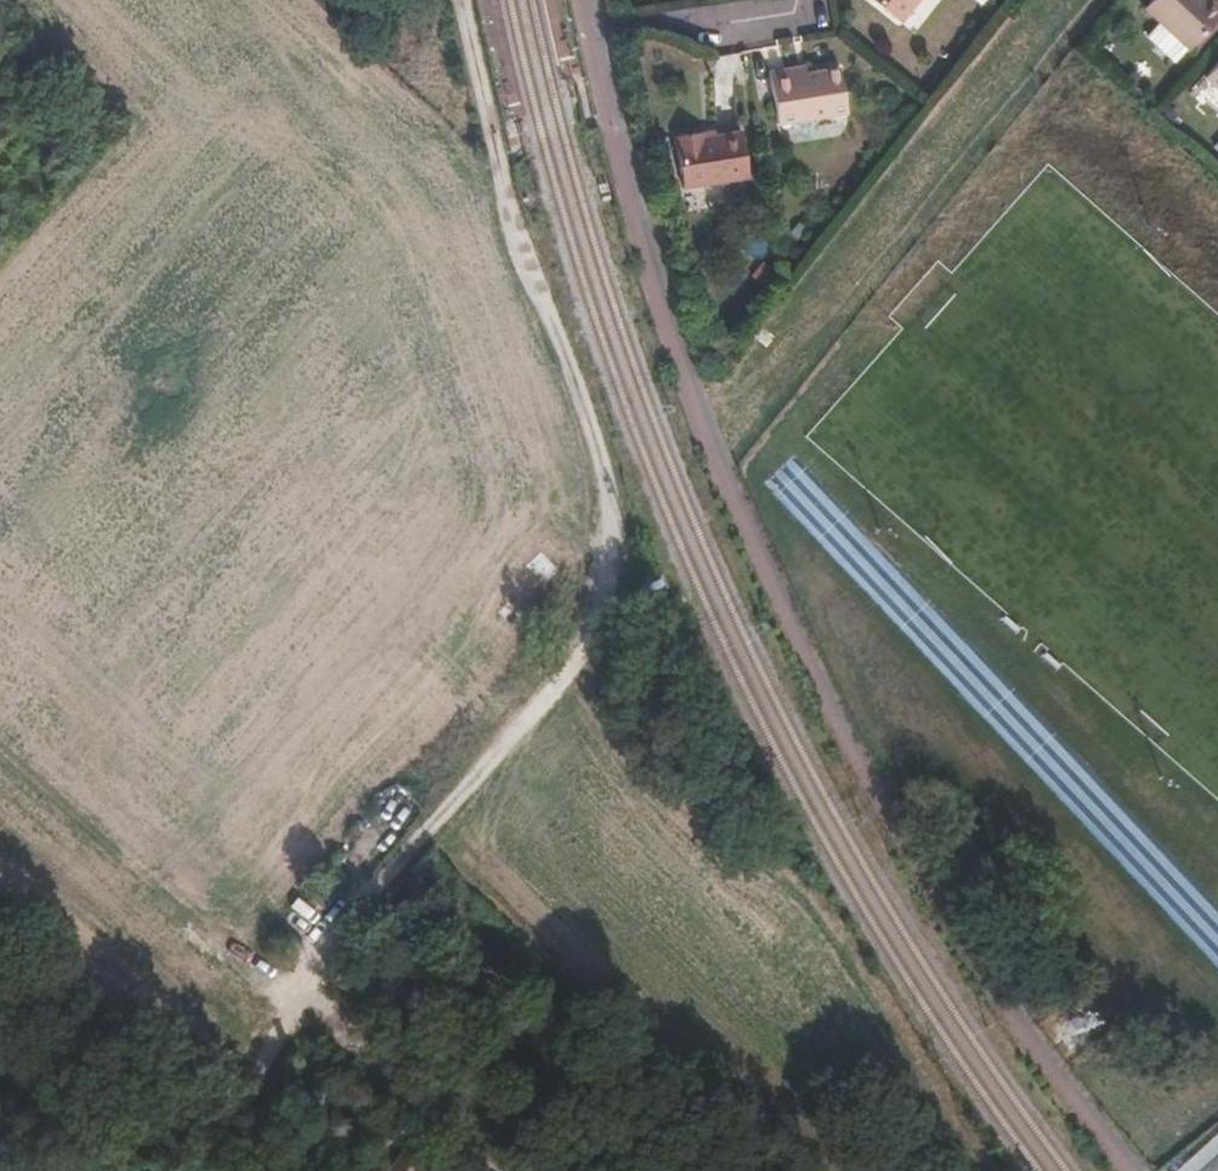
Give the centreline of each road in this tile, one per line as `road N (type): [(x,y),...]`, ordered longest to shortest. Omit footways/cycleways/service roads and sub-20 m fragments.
road 1 (track): [(217,1170),(298,1019),(594,631)]
road 2 (track): [(461,0),(510,210),(612,500),(615,579),(594,631)]

